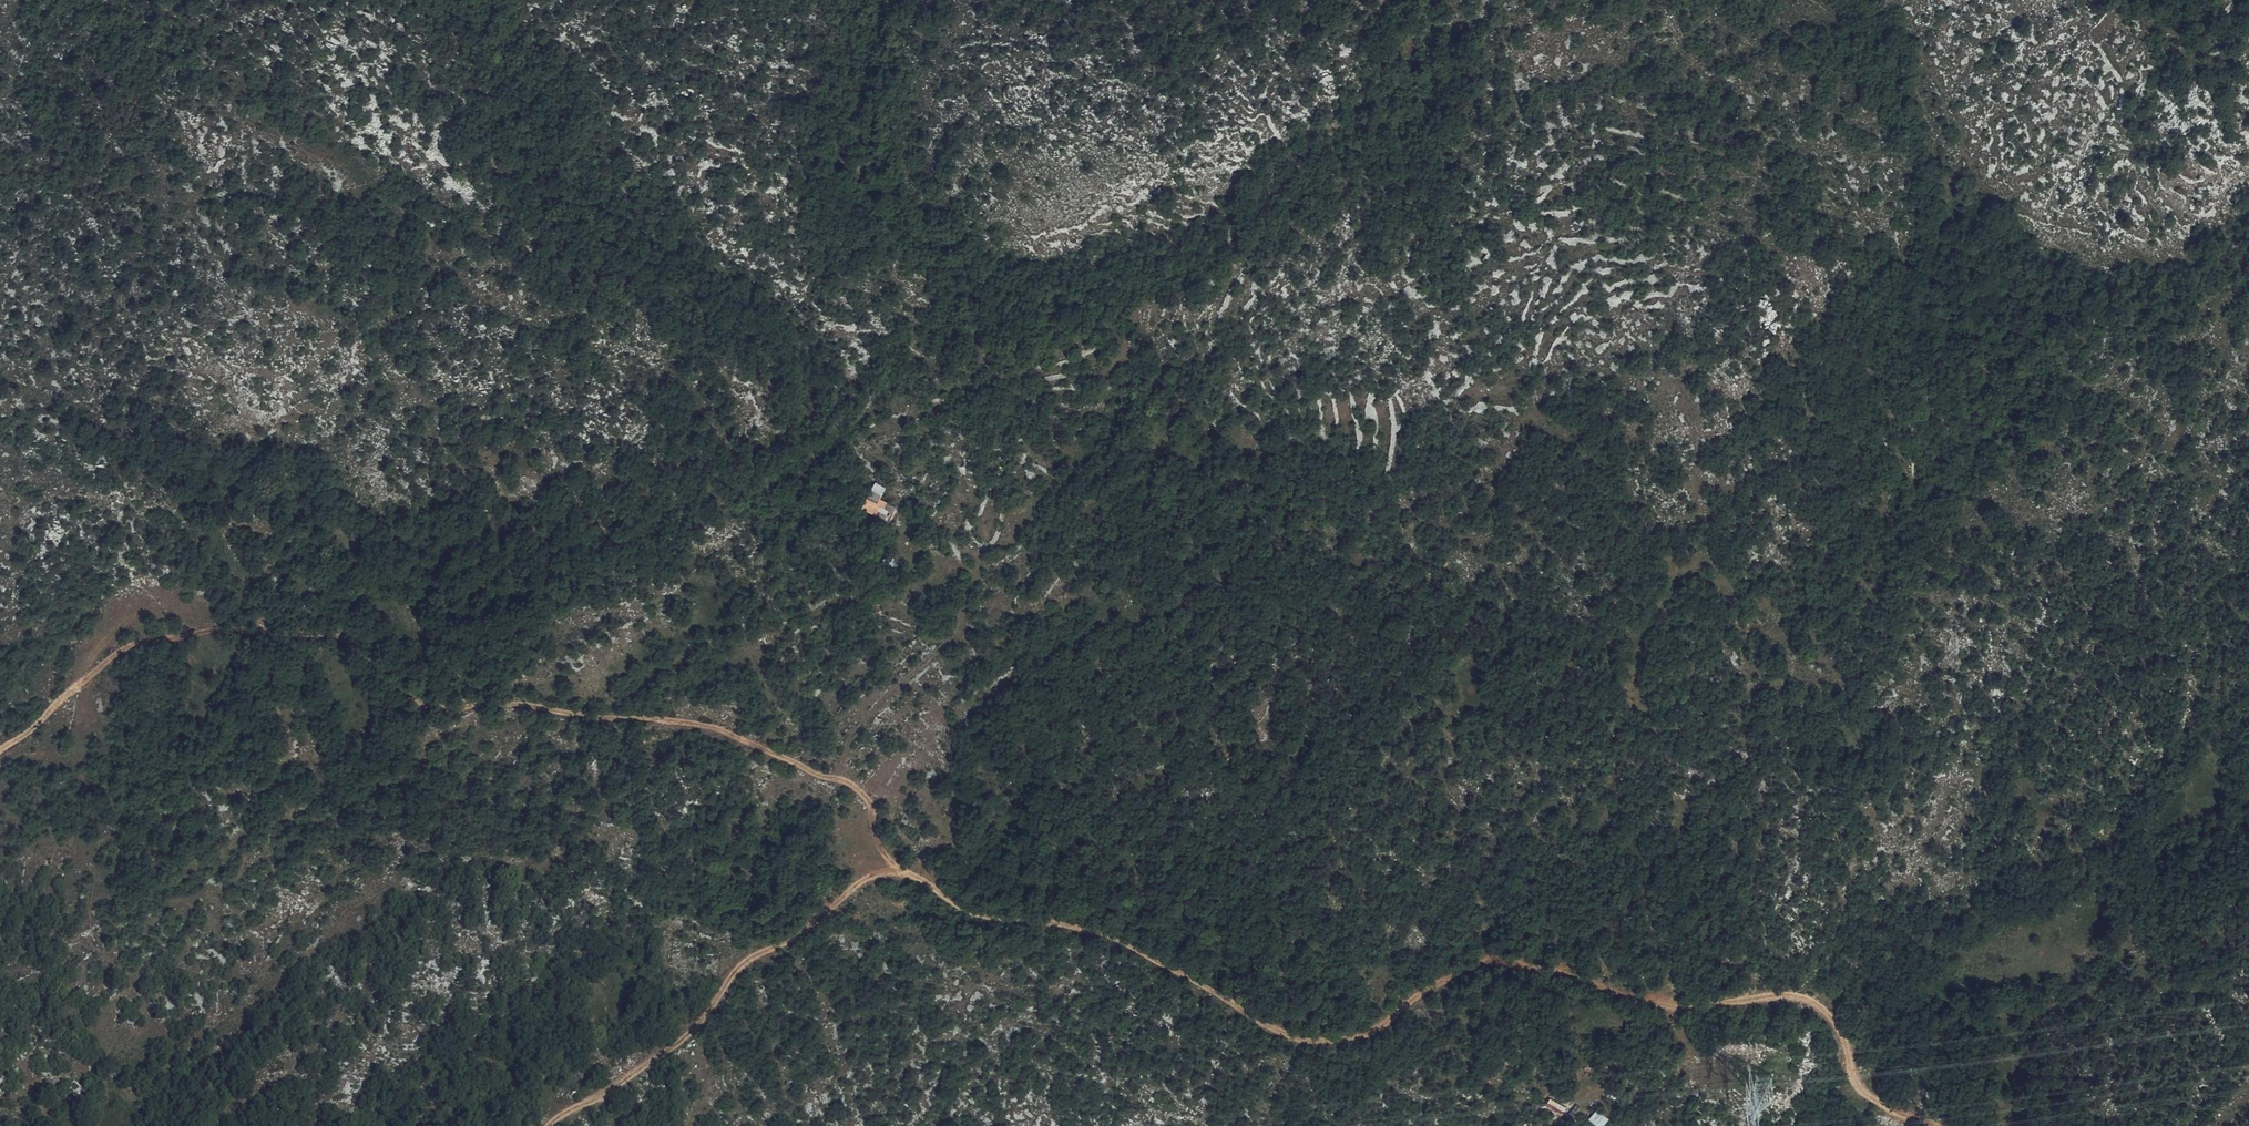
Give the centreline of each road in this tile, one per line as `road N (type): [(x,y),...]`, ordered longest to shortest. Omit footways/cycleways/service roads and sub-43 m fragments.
road 1 (track): [(910,879),(974,916),(1095,932),(1308,1043),(1352,1041),(1420,996),(1500,960),(1674,1008),(1802,996),(1840,1033),(1854,1086),(1935,1125)]
road 2 (track): [(910,879),(883,848),(860,789),(691,719),(622,723),(519,702),(436,706),(345,644),(248,630),(189,631),(122,652),(0,757)]
road 3 (track): [(552,1125),(680,1043),(746,963),(793,940),(852,888),(910,879)]

